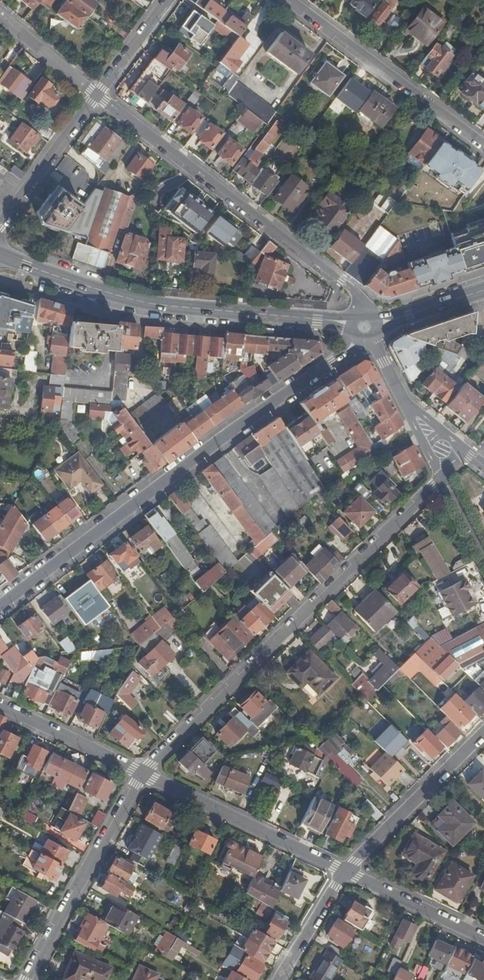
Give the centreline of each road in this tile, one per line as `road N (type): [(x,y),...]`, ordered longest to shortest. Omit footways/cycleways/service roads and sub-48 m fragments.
road 1 (residential): [(142,773),(444,474)]
road 2 (residential): [(331,364),(0,607)]
road 3 (residential): [(366,311),(343,281),(97,95)]
road 4 (primary): [(0,256),(158,305),(317,319)]
road 5 (residential): [(284,0),(483,145)]
road 6 (residential): [(26,979),(142,773)]
road 7 (residential): [(142,773),(347,871)]
road 8 (residential): [(347,871),(483,733)]
road 9 (residential): [(97,95),(0,227)]
road 10 (residential): [(0,704),(142,773)]
road 11 (residential): [(347,871),(483,937)]
road 12 (residential): [(371,339),(406,406),(441,451)]
road 13 (residential): [(280,979),(347,871)]
road 14 (residential): [(0,15),(97,95)]

